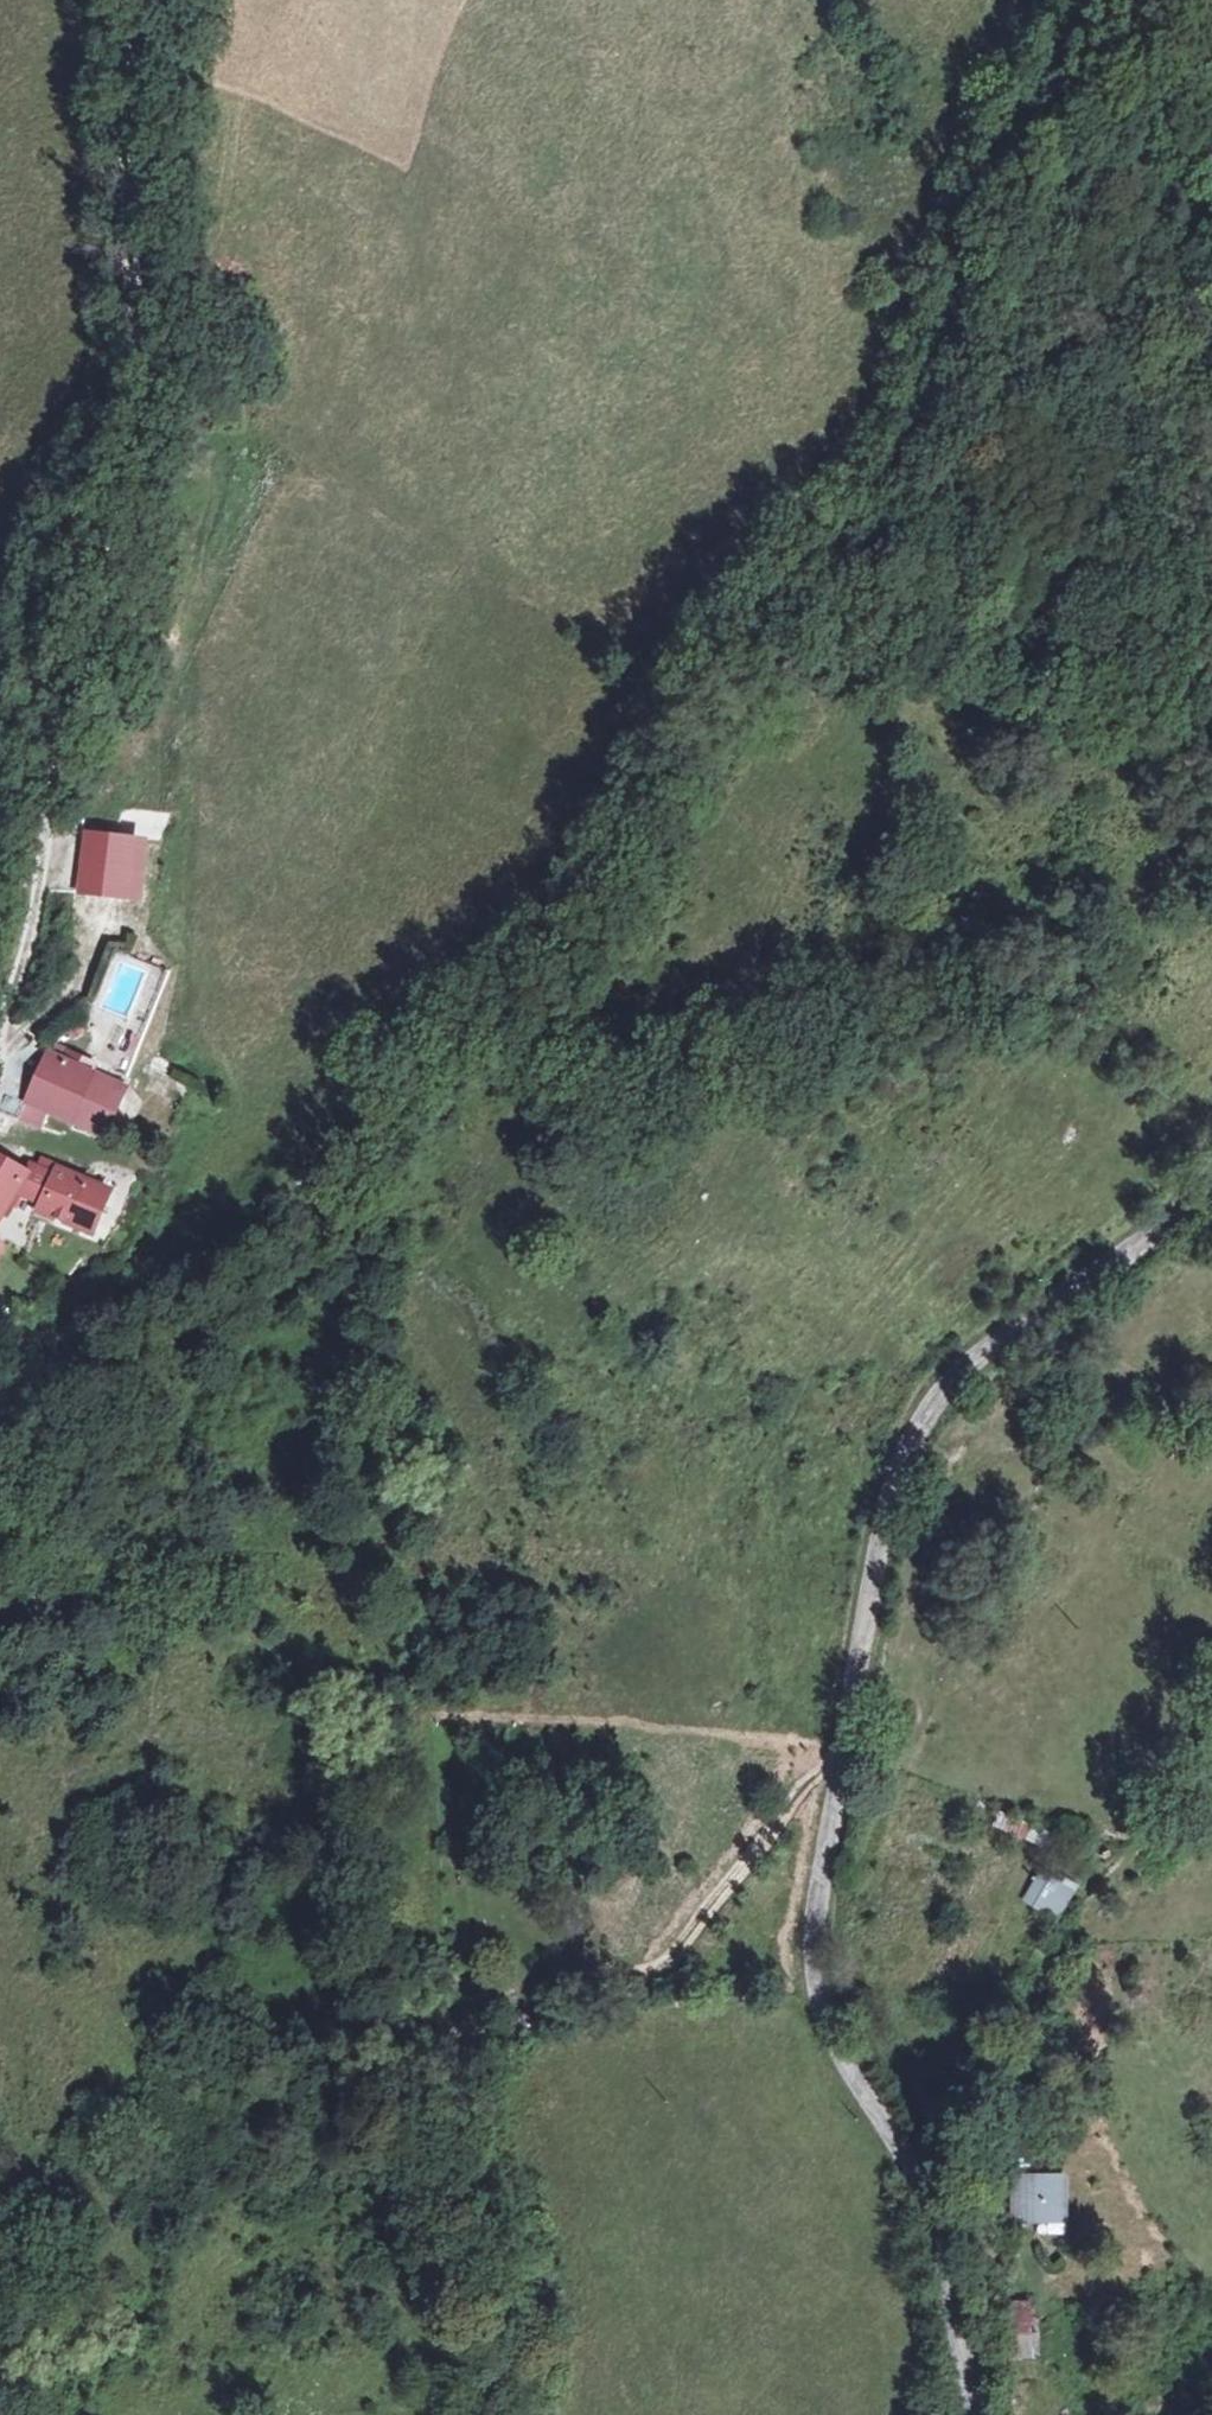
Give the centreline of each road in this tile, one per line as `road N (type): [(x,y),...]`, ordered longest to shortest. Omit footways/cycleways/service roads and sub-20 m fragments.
road 1 (unclassified): [(1211,1185),(965,1366),(937,1396),(899,1466),(862,1628),(811,1958),(832,2043),(920,2185),(937,2232),(966,2414)]
road 2 (track): [(0,1044),(70,721),(132,499),(144,363),(124,194),(149,0)]
road 3 (track): [(584,1962),(637,1972),(665,1964),(793,1801),(839,1757)]

